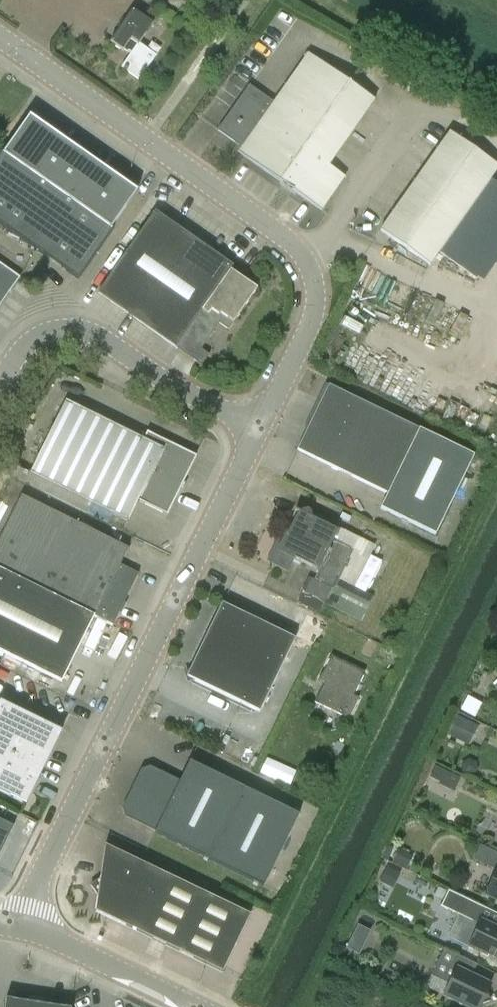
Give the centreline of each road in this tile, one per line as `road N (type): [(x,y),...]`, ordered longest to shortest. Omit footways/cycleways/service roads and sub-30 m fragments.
road 1 (unclassified): [(0,36),(297,244),(317,286),(310,327),(256,433)]
road 2 (unclassified): [(256,433),(40,872),(22,928)]
road 3 (unclassified): [(0,384),(33,337),(56,322),(85,327),(256,433)]
road 4 (unclassified): [(22,928),(197,1006)]

